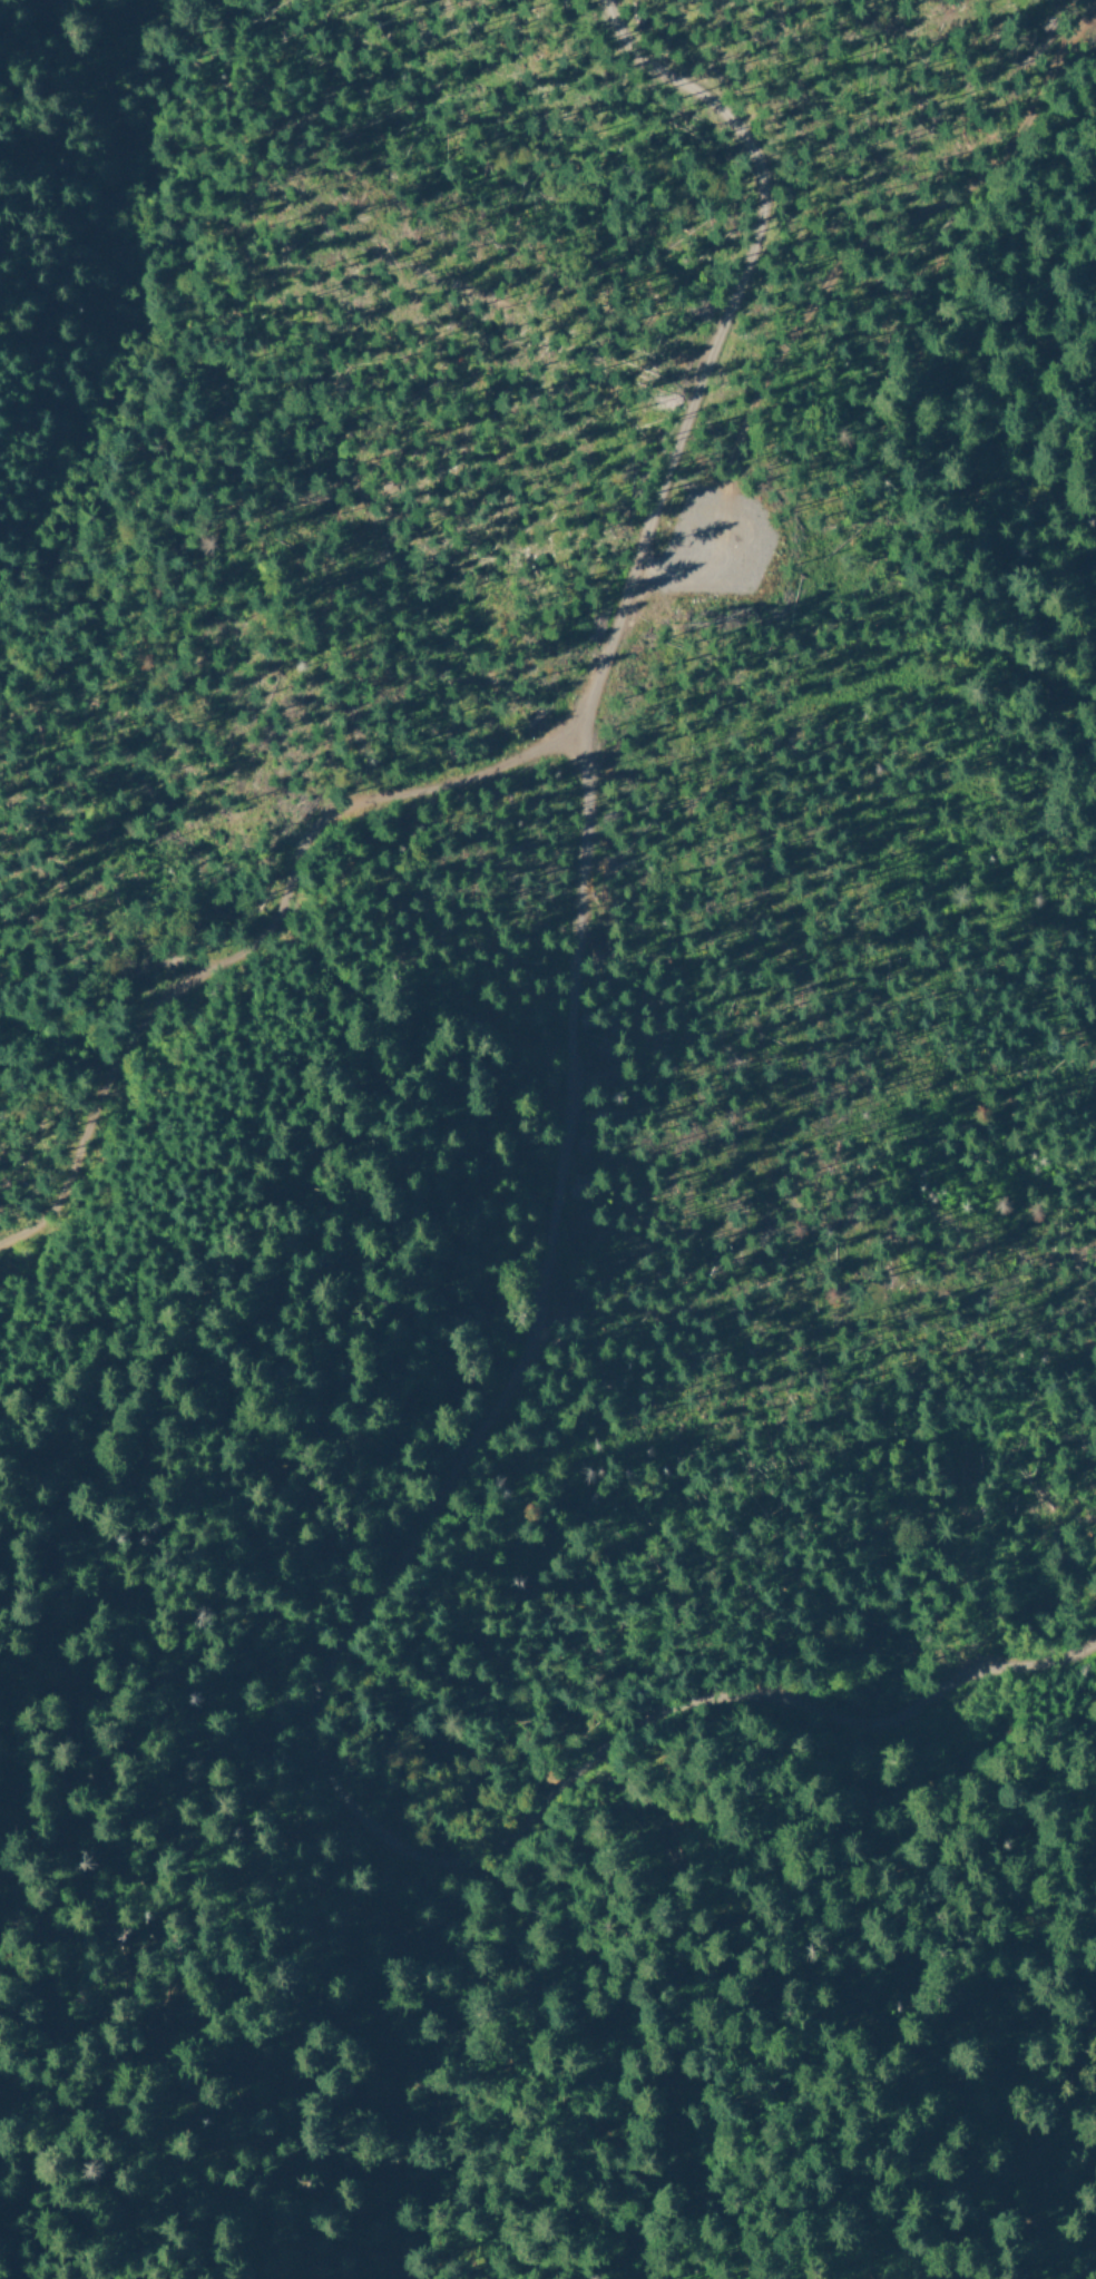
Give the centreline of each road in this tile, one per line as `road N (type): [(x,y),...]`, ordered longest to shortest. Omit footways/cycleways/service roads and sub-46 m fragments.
road 1 (track): [(1095,1631),(1046,1659),(955,1662),(860,1724),(752,1699),(642,1703),(454,1858),(360,1786),(317,1696),(373,1581),(400,1502),(525,1311),(604,925),(593,750),(597,659),(707,385),(746,211),(693,91),(613,0)]
road 2 (track): [(593,750),(314,784),(157,975),(72,1027),(0,1112)]

